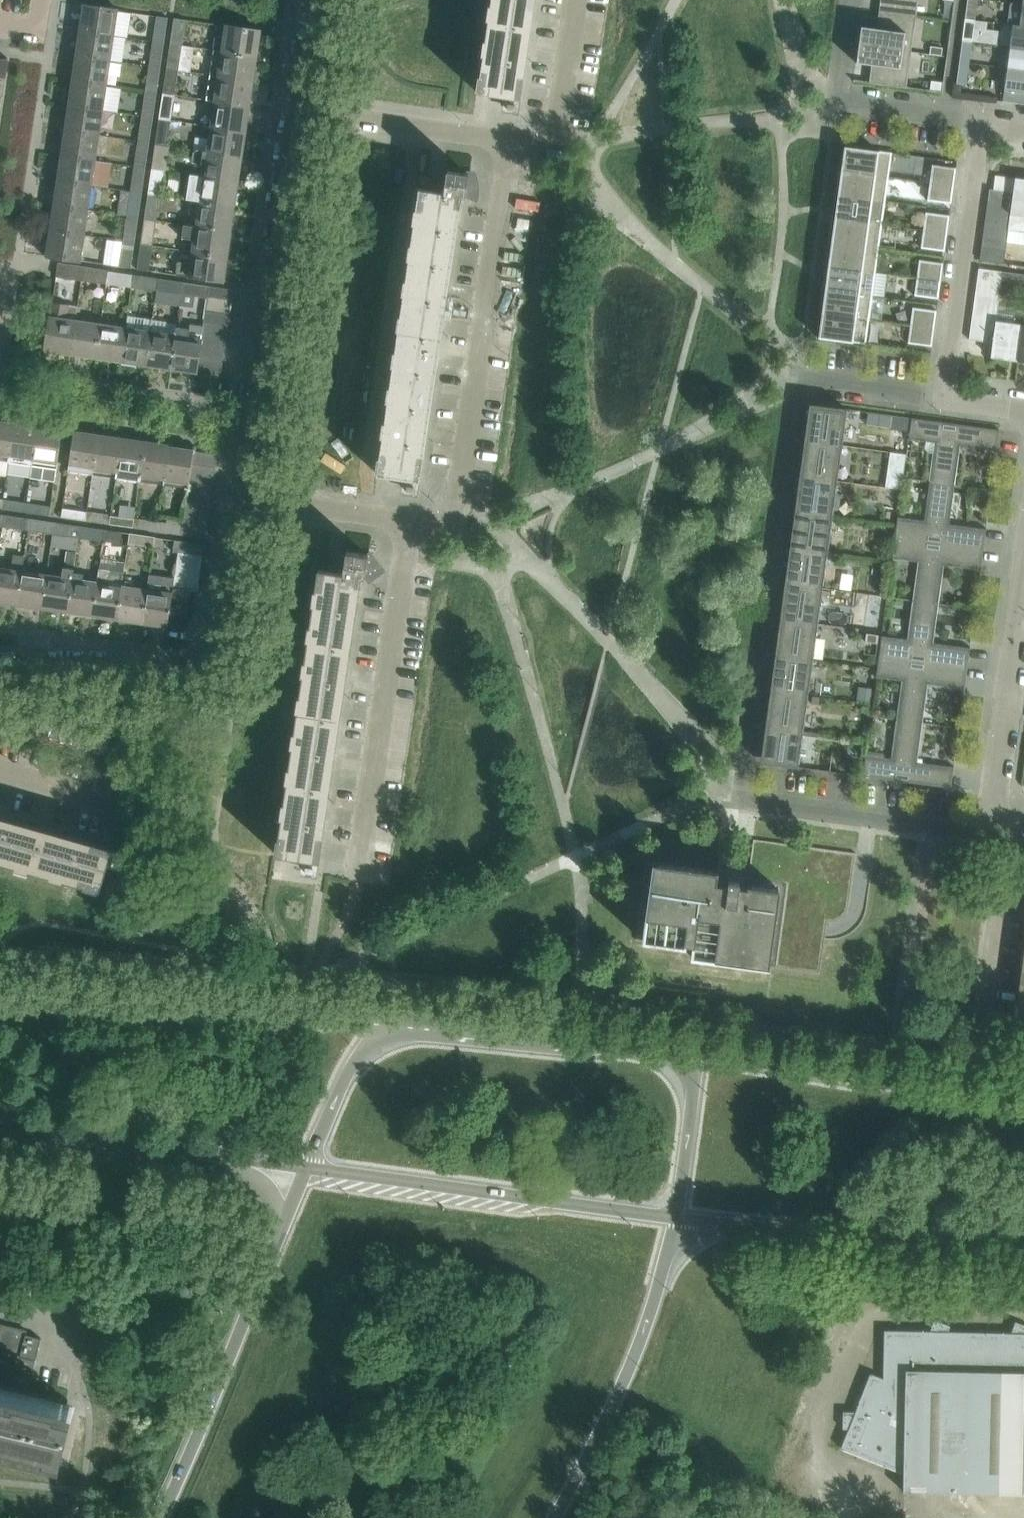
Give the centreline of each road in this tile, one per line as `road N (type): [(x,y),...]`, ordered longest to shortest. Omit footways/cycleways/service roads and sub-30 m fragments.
road 1 (residential): [(946,394),(797,377),(740,795),(990,829)]
road 2 (unclassified): [(243,498),(302,109)]
road 3 (tertiary): [(388,1019),(0,1003)]
road 4 (unclassified): [(451,521),(511,142)]
road 5 (unclassified): [(0,674),(207,669),(219,650),(243,498)]
road 6 (tertiary): [(305,1170),(682,1219)]
road 7 (tertiary): [(305,1170),(162,1517)]
road 8 (unclassified): [(358,869),(411,522)]
road 9 (tertiary): [(682,1219),(808,1231),(1023,1233)]
road 10 (tertiary): [(1023,1107),(699,1053)]
road 11 (tertiary): [(554,1517),(641,1339),(682,1219)]
road 12 (tertiary): [(699,1053),(388,1019)]
road 13 (tertiary): [(0,1135),(305,1170)]
road 14 (residential): [(946,394),(983,132)]
road 15 (residential): [(983,132),(971,121),(835,102),(848,0)]
road 16 (residential): [(990,829),(1023,582)]
road 17 (unclassified): [(511,142),(302,109)]
road 18 (residential): [(981,1013),(1006,831)]
road 19 (unclassified): [(511,142),(536,144),(556,123),(575,0)]
road 20 (tertiary): [(388,1019),(333,1103),(305,1170)]
road 21 (unclassified): [(411,522),(243,498)]
road 22 (tertiary): [(682,1219),(699,1053)]
road 23 (unclassified): [(130,821),(0,782)]

